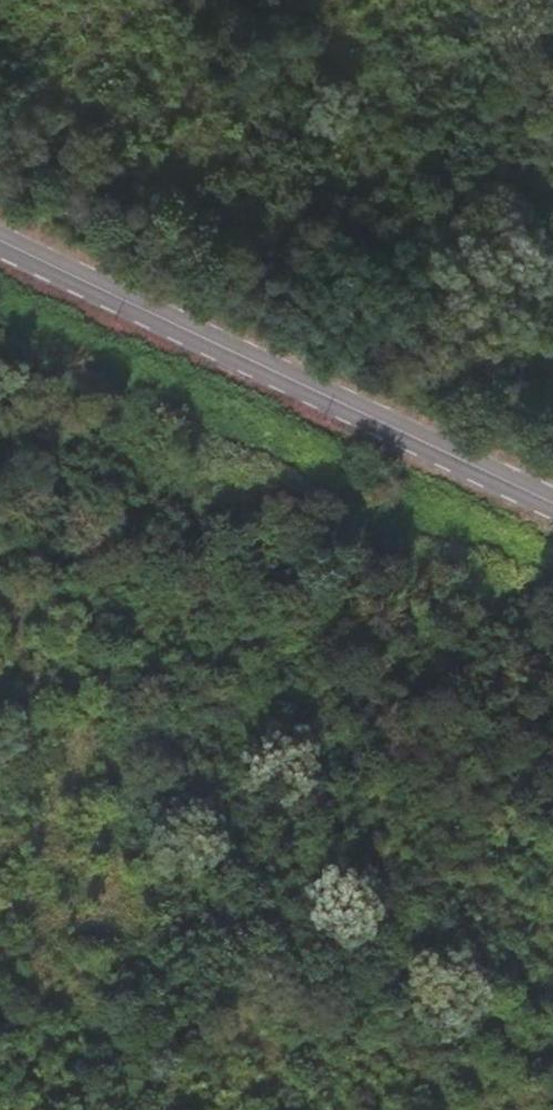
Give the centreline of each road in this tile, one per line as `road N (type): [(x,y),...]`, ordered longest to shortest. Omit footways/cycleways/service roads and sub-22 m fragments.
road 1 (tertiary): [(0,238),(552,500)]

